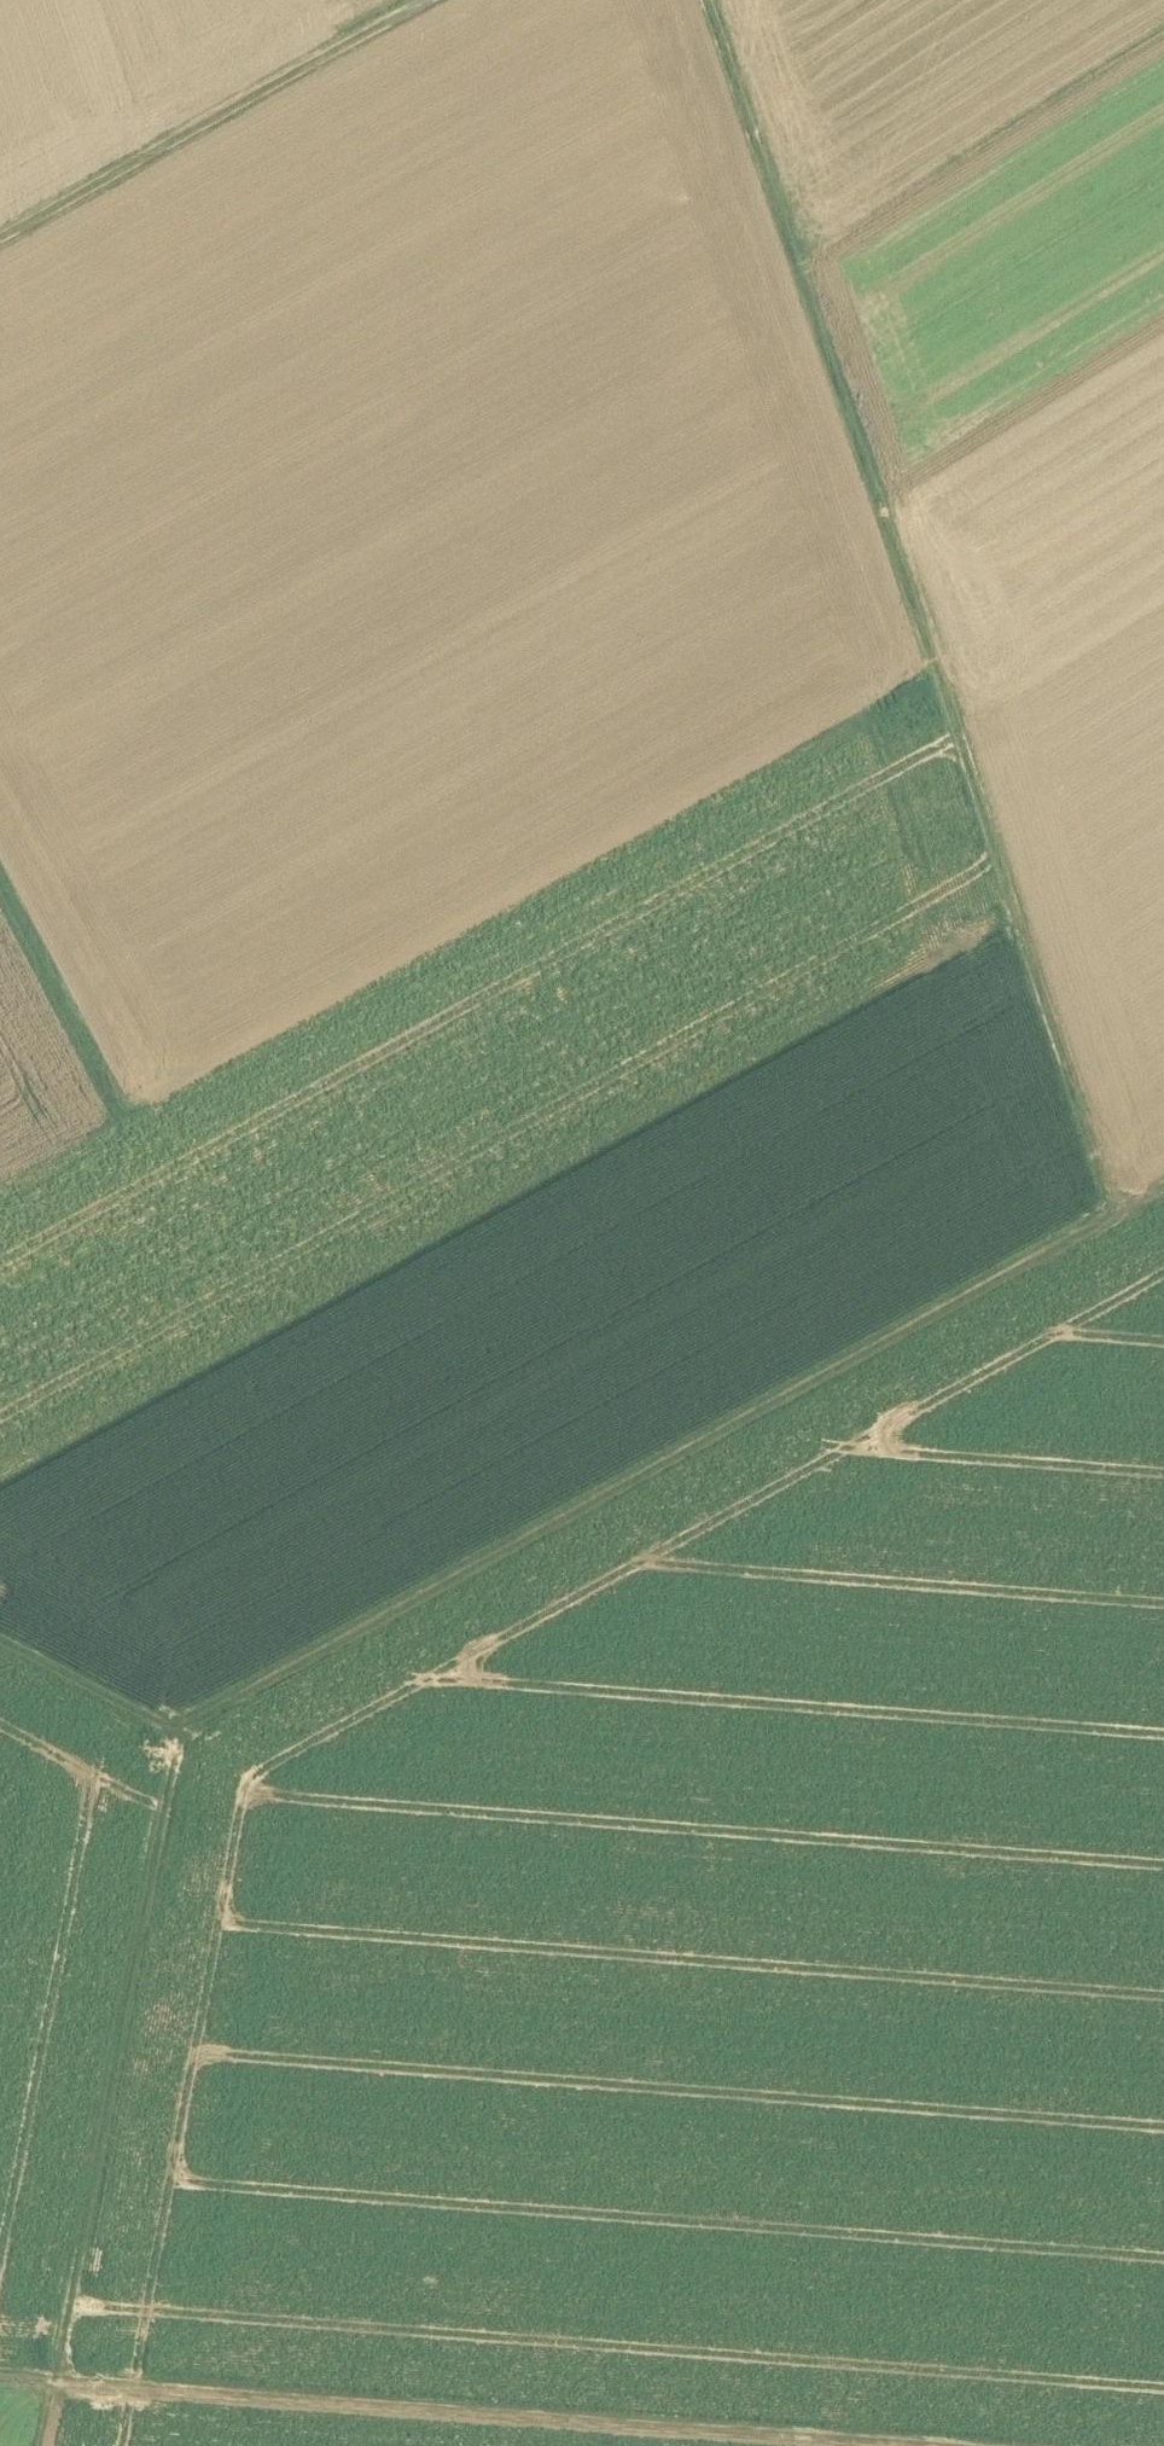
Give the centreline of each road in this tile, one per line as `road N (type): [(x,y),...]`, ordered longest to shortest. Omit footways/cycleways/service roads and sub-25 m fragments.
road 1 (track): [(1163,1191),(1119,1220),(710,0)]
road 2 (track): [(185,1737),(1119,1220)]
road 3 (track): [(141,1152),(946,704)]
road 4 (track): [(885,2445),(56,2383)]
road 5 (track): [(56,2383),(185,1737)]
road 6 (track): [(0,237),(427,0)]
road 7 (track): [(0,887),(141,1152),(0,1230)]
road 8 (track): [(0,1641),(185,1737)]

